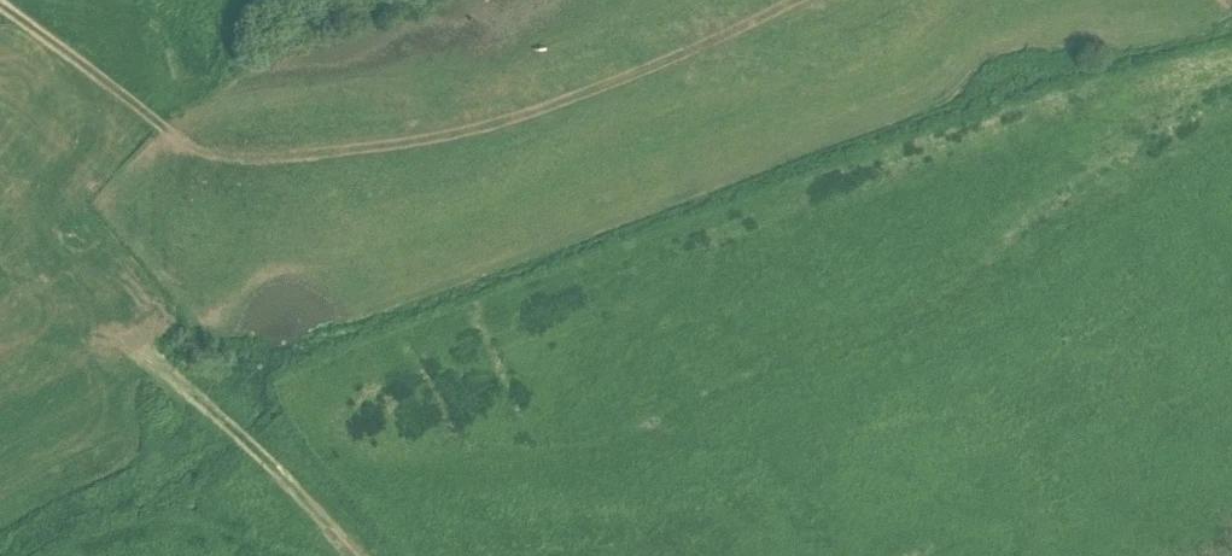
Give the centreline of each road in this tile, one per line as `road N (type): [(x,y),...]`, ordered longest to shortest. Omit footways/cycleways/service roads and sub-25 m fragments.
road 1 (track): [(792,0),(661,67),(428,139),(231,164),(177,143),(0,15)]

